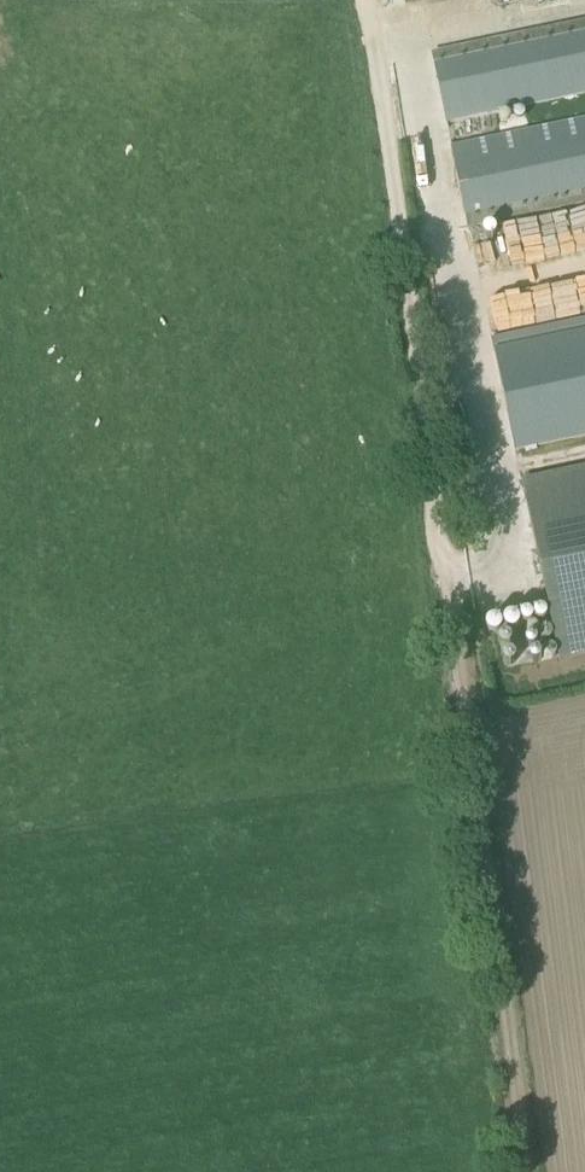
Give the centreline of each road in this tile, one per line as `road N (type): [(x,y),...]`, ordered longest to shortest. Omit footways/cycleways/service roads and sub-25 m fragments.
road 1 (track): [(526,1171),(370,0)]

